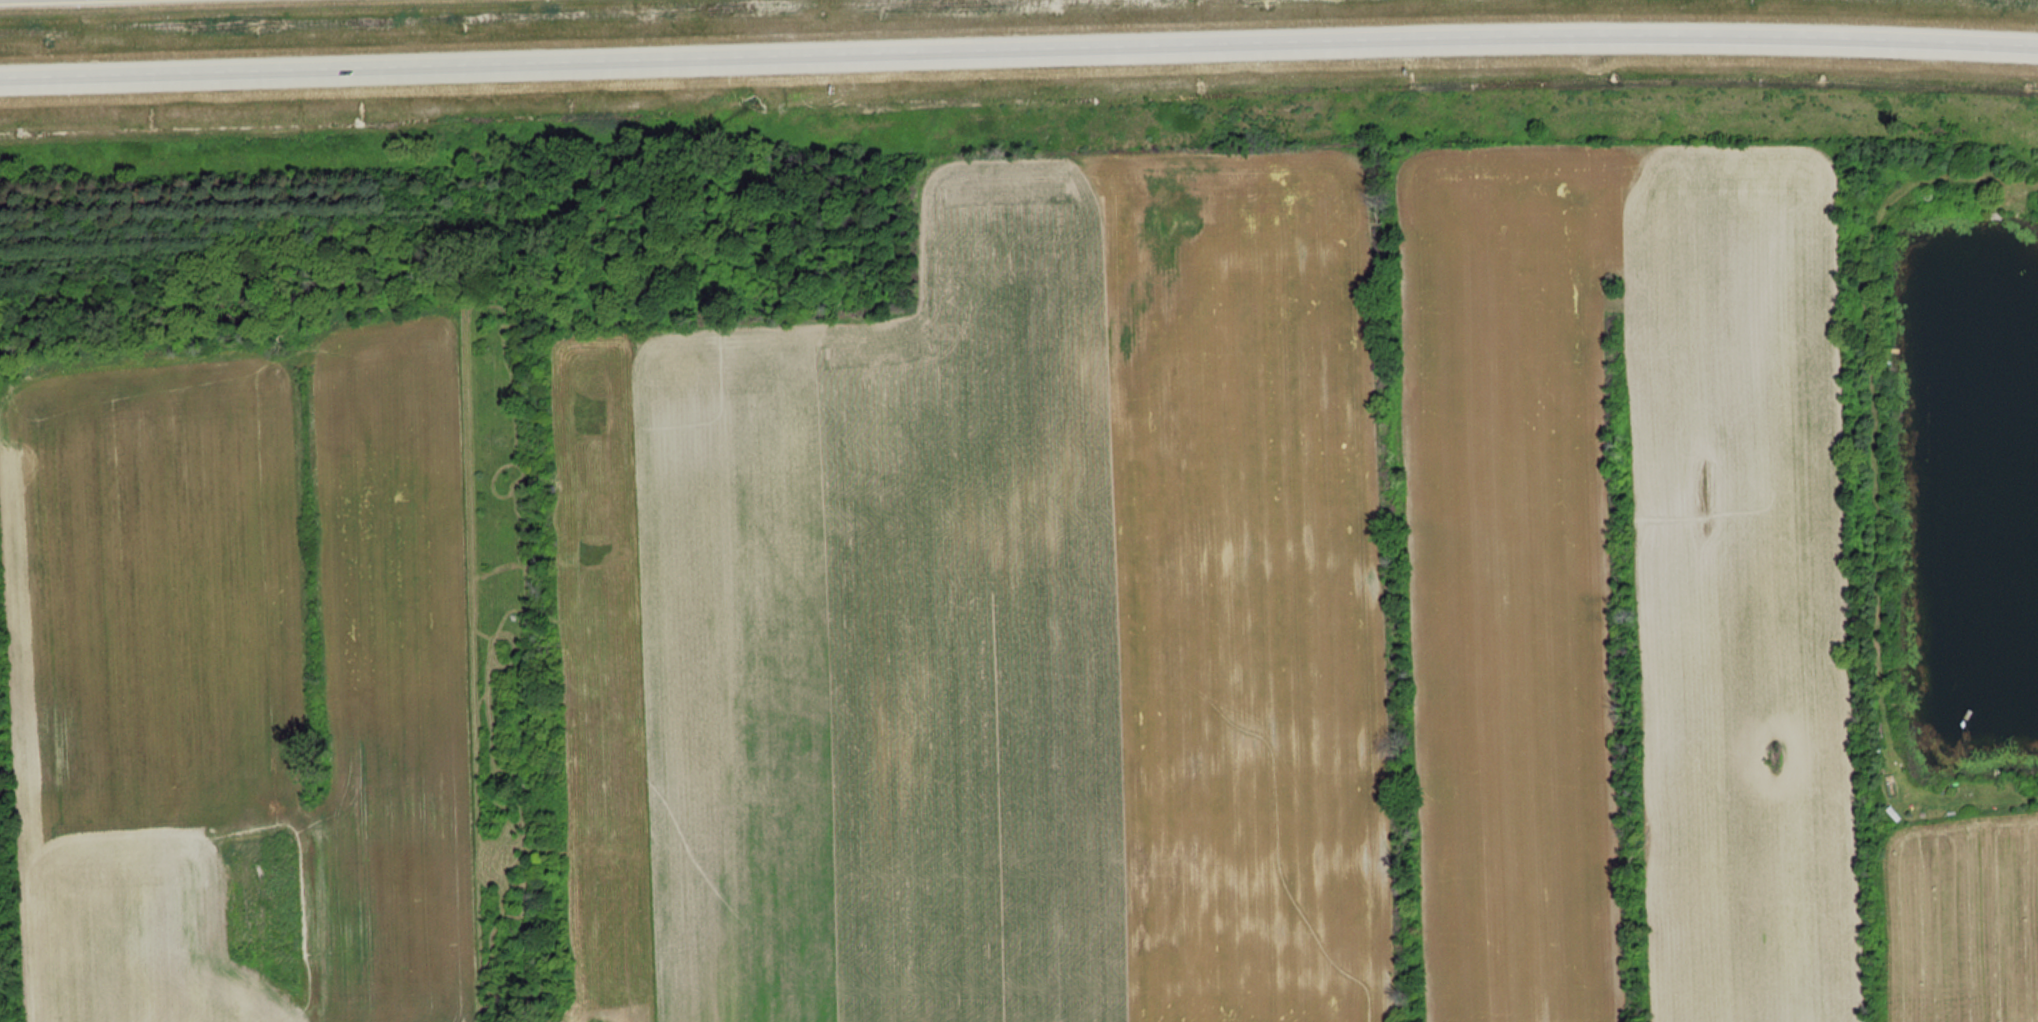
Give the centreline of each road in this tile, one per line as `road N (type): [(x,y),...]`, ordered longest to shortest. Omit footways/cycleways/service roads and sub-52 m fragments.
road 1 (motorway): [(0,75),(1568,34),(2037,49)]

